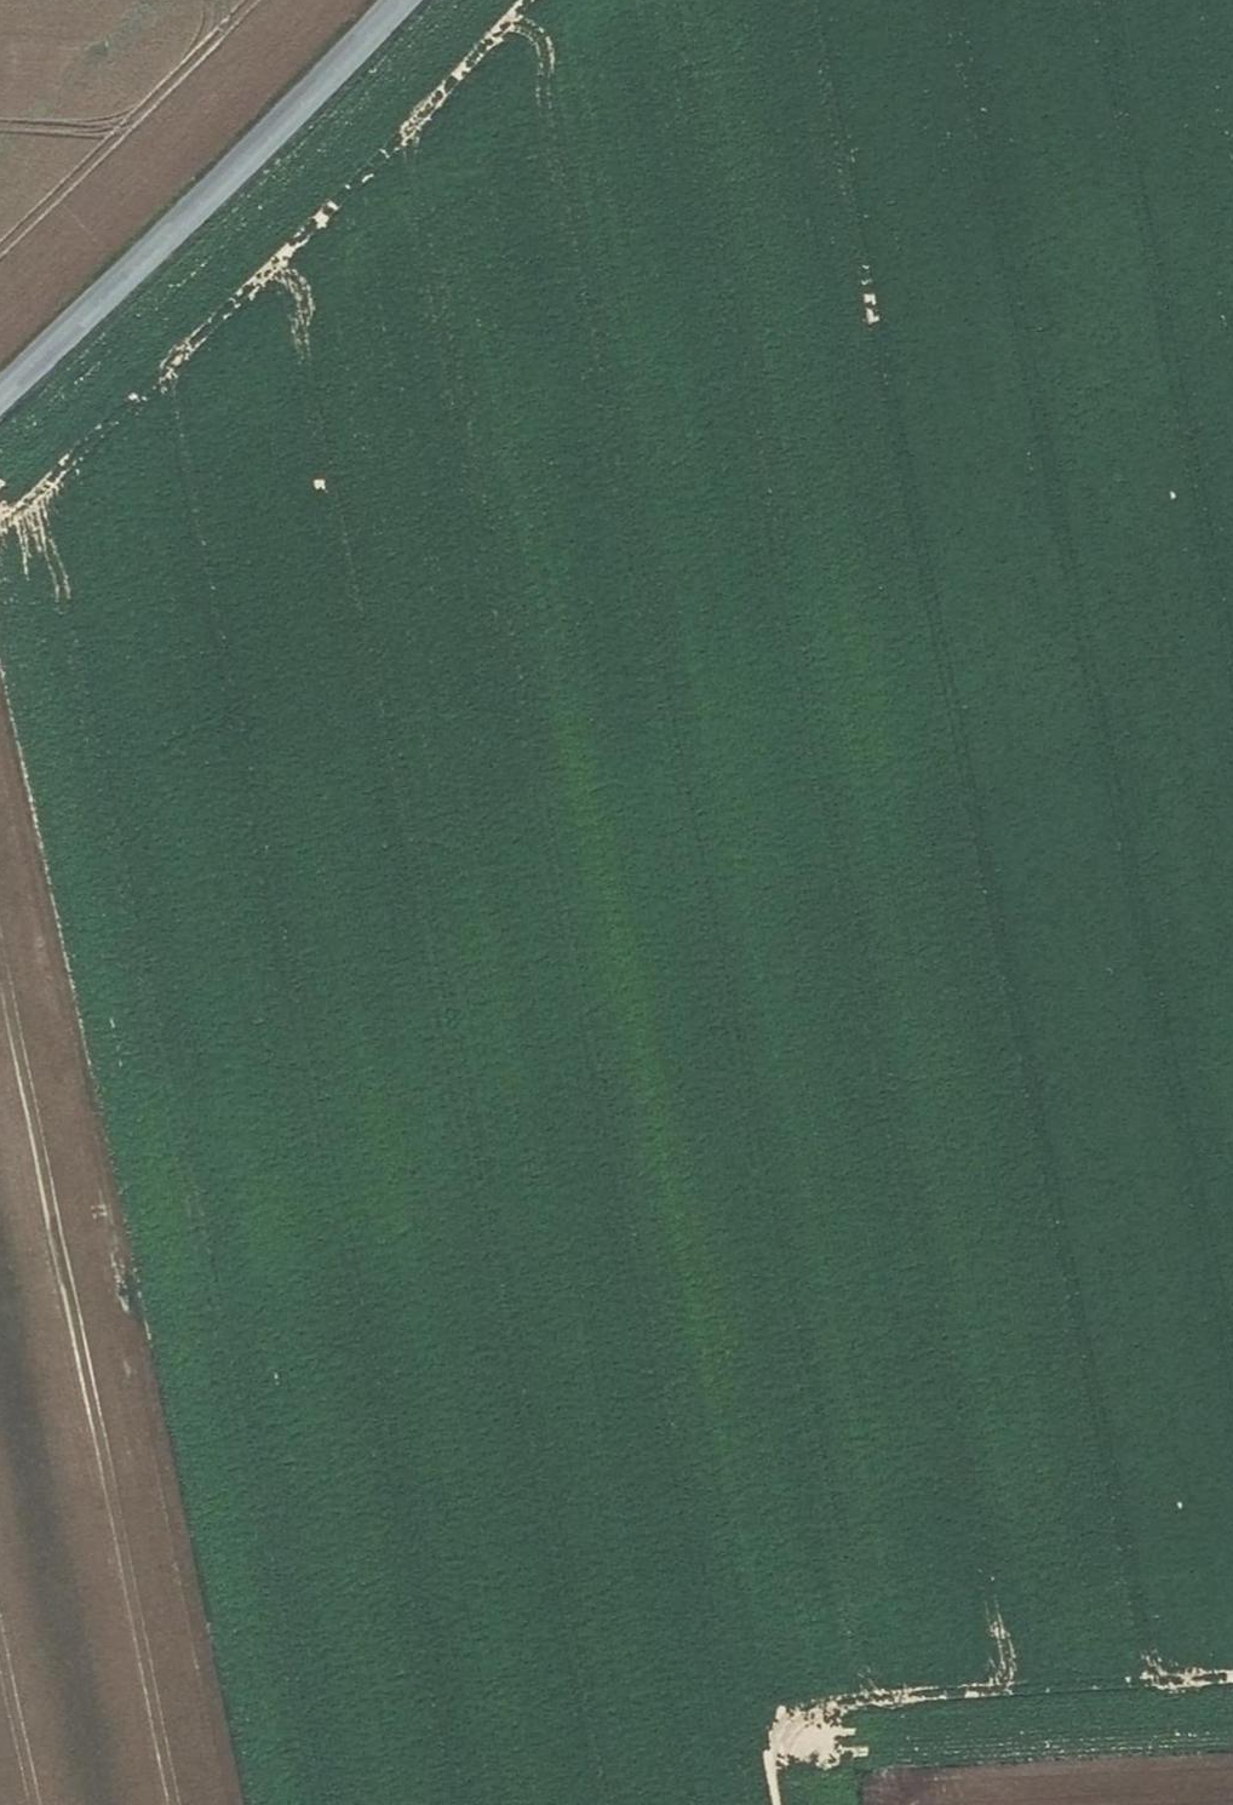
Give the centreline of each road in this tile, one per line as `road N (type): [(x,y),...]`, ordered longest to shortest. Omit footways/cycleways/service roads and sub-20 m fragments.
road 1 (tertiary): [(0,397),(312,106),(408,0)]

